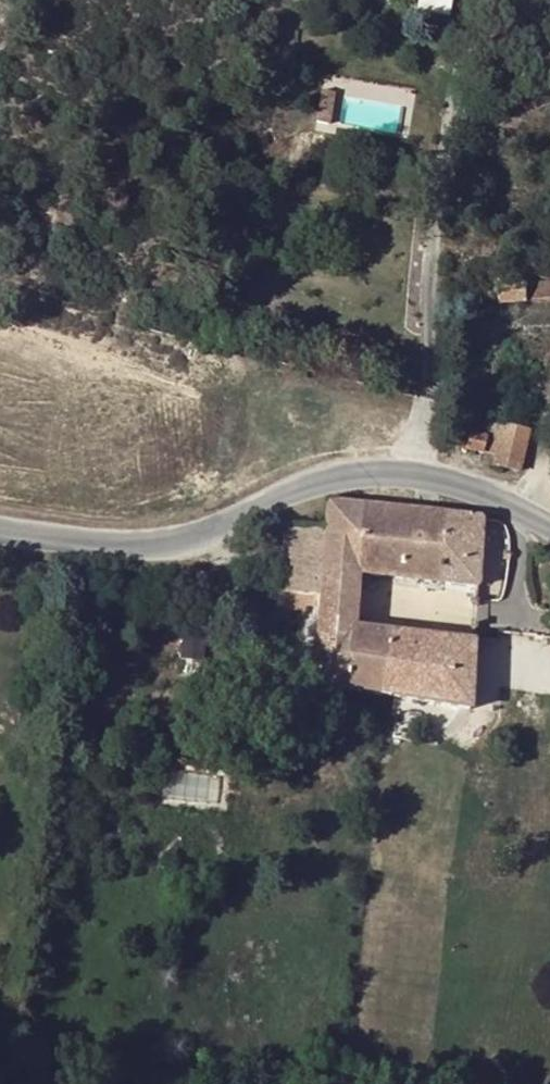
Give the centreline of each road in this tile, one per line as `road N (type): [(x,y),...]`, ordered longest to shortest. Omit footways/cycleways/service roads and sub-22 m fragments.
road 1 (tertiary): [(0,524),(131,545),(206,539),(343,475),(413,475),(485,491),(549,524)]

